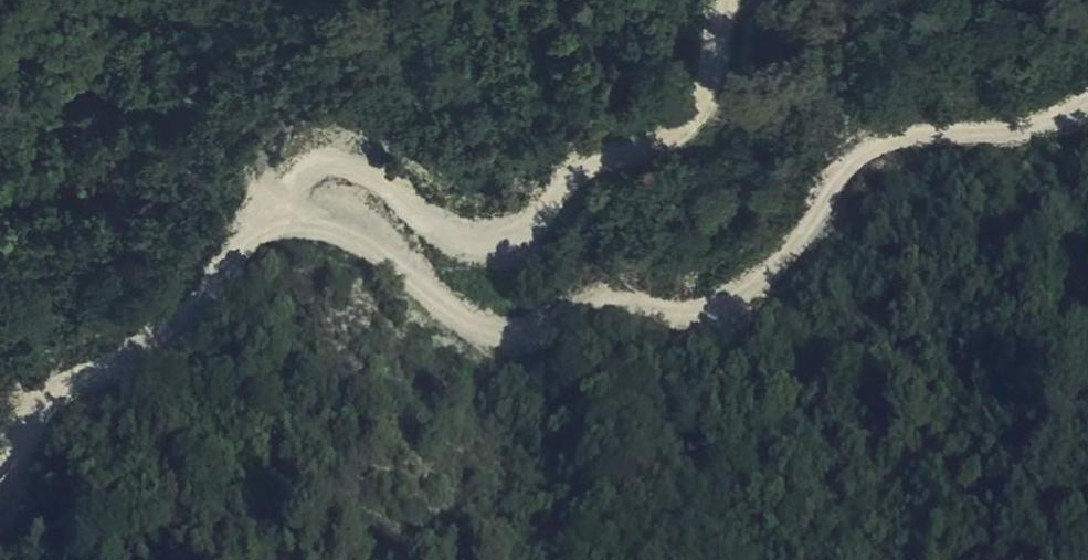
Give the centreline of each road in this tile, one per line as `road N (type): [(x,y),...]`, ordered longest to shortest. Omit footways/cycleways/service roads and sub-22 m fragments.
road 1 (track): [(280,218),(338,225),(481,333),(524,339),(630,300),(718,314),(769,283),(852,161),(913,127),(1048,130),(1087,114)]
road 2 (track): [(732,0),(708,95),(684,133),(575,178),(522,239),(463,246),(357,164),(317,161),(288,193),(280,218)]
road 3 (track): [(280,218),(159,331),(46,419),(19,465),(0,474)]

